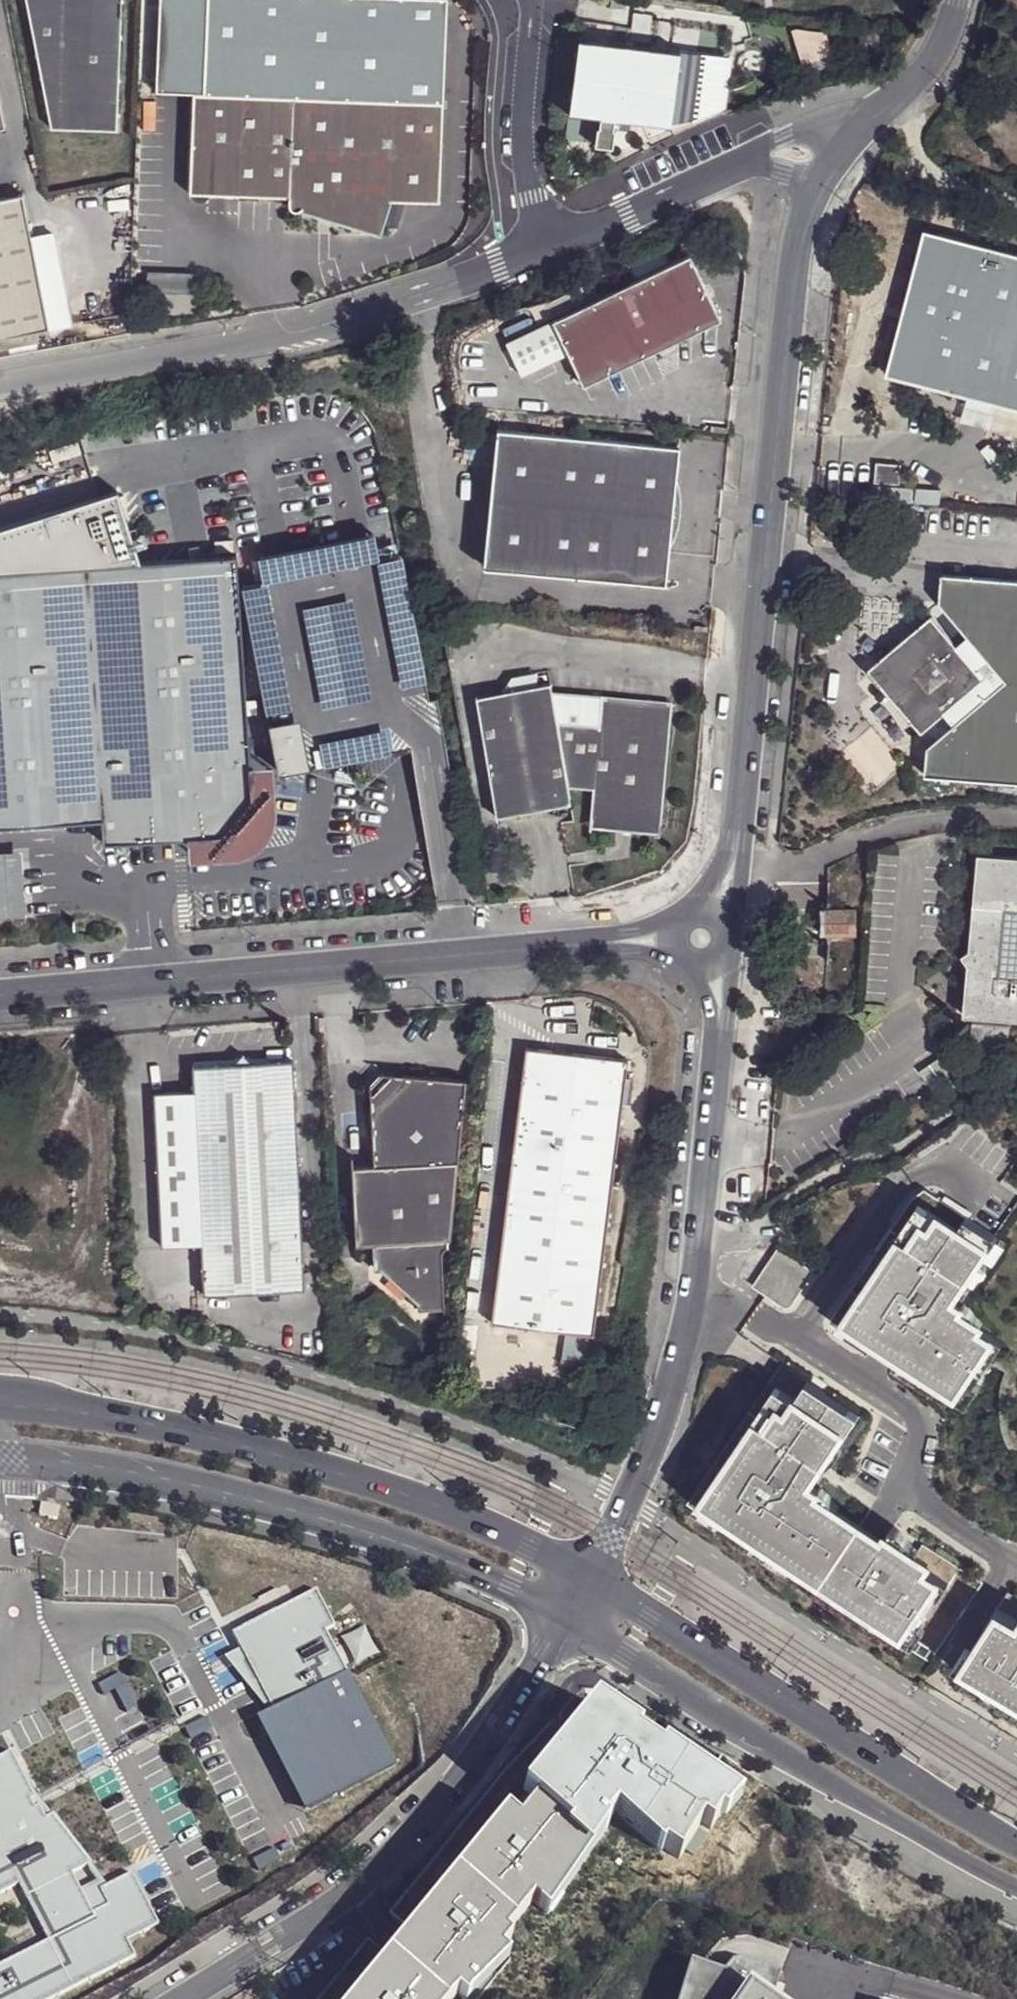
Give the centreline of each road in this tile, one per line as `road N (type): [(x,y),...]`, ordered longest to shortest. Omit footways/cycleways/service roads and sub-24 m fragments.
road 1 (residential): [(812,191),(792,263),(736,855)]
road 2 (residential): [(626,942),(0,997)]
road 3 (tertiary): [(590,1575),(449,1512),(302,1464),(212,1439),(0,1400)]
road 4 (tertiary): [(0,1459),(211,1488),(448,1563),(566,1618)]
road 5 (residential): [(590,1575),(630,1493),(679,1360),(694,1289),(720,1021)]
road 6 (residential): [(0,386),(277,335),(541,253)]
road 7 (residential): [(183,1998),(334,1903),(447,1799),(566,1618)]
road 8 (tertiary): [(566,1618),(1016,1889)]
road 9 (tertiary): [(1016,1843),(590,1575)]
road 10 (residential): [(541,253),(523,154),(531,0)]
road 11 (residential): [(541,253),(727,168)]
road 12 (residential): [(956,0),(931,60),(909,90),(865,120)]
road 13 (residential): [(865,120),(821,125),(727,168)]

